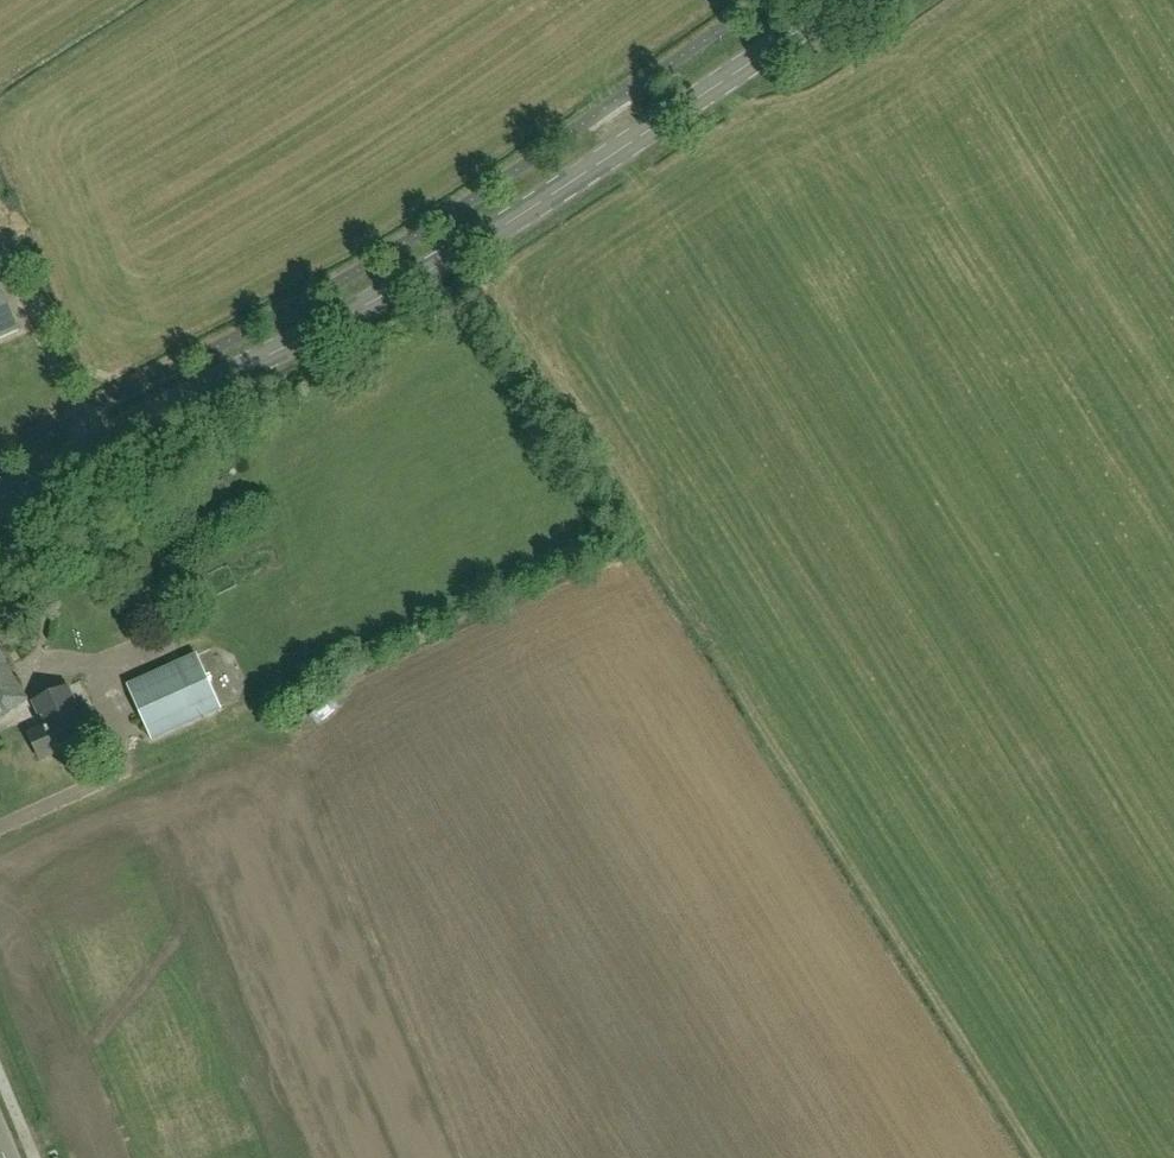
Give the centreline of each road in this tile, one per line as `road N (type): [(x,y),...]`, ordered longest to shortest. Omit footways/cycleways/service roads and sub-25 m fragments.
road 1 (tertiary): [(0,499),(496,230),(844,0)]

